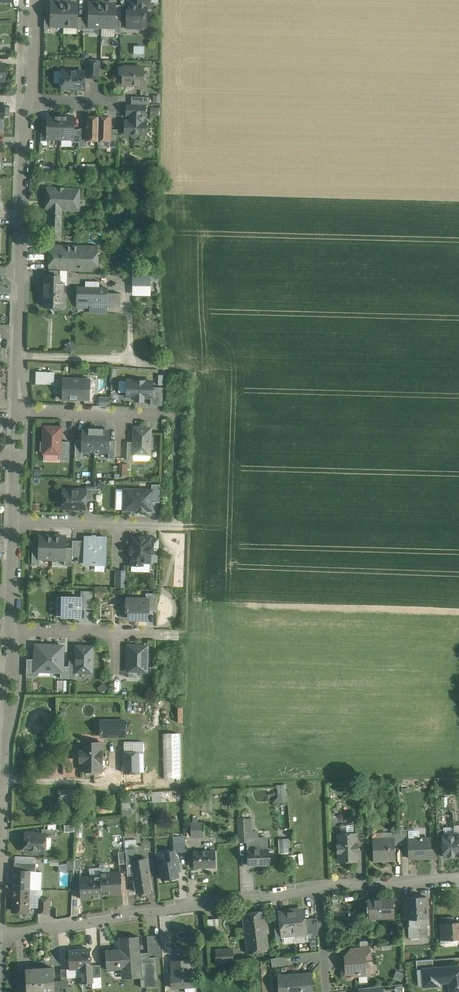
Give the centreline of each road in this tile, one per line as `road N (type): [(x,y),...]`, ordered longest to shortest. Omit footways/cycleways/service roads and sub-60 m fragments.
road 1 (residential): [(0,935),(319,886)]
road 2 (residential): [(17,271),(29,101)]
road 3 (residential): [(12,522),(155,526)]
road 4 (residential): [(0,898),(4,755)]
road 5 (residential): [(14,414),(17,271)]
road 6 (residential): [(14,414),(154,418)]
road 7 (residential): [(319,886),(458,878)]
road 8 (residential): [(9,633),(140,635)]
road 9 (residential): [(4,755),(9,633)]

